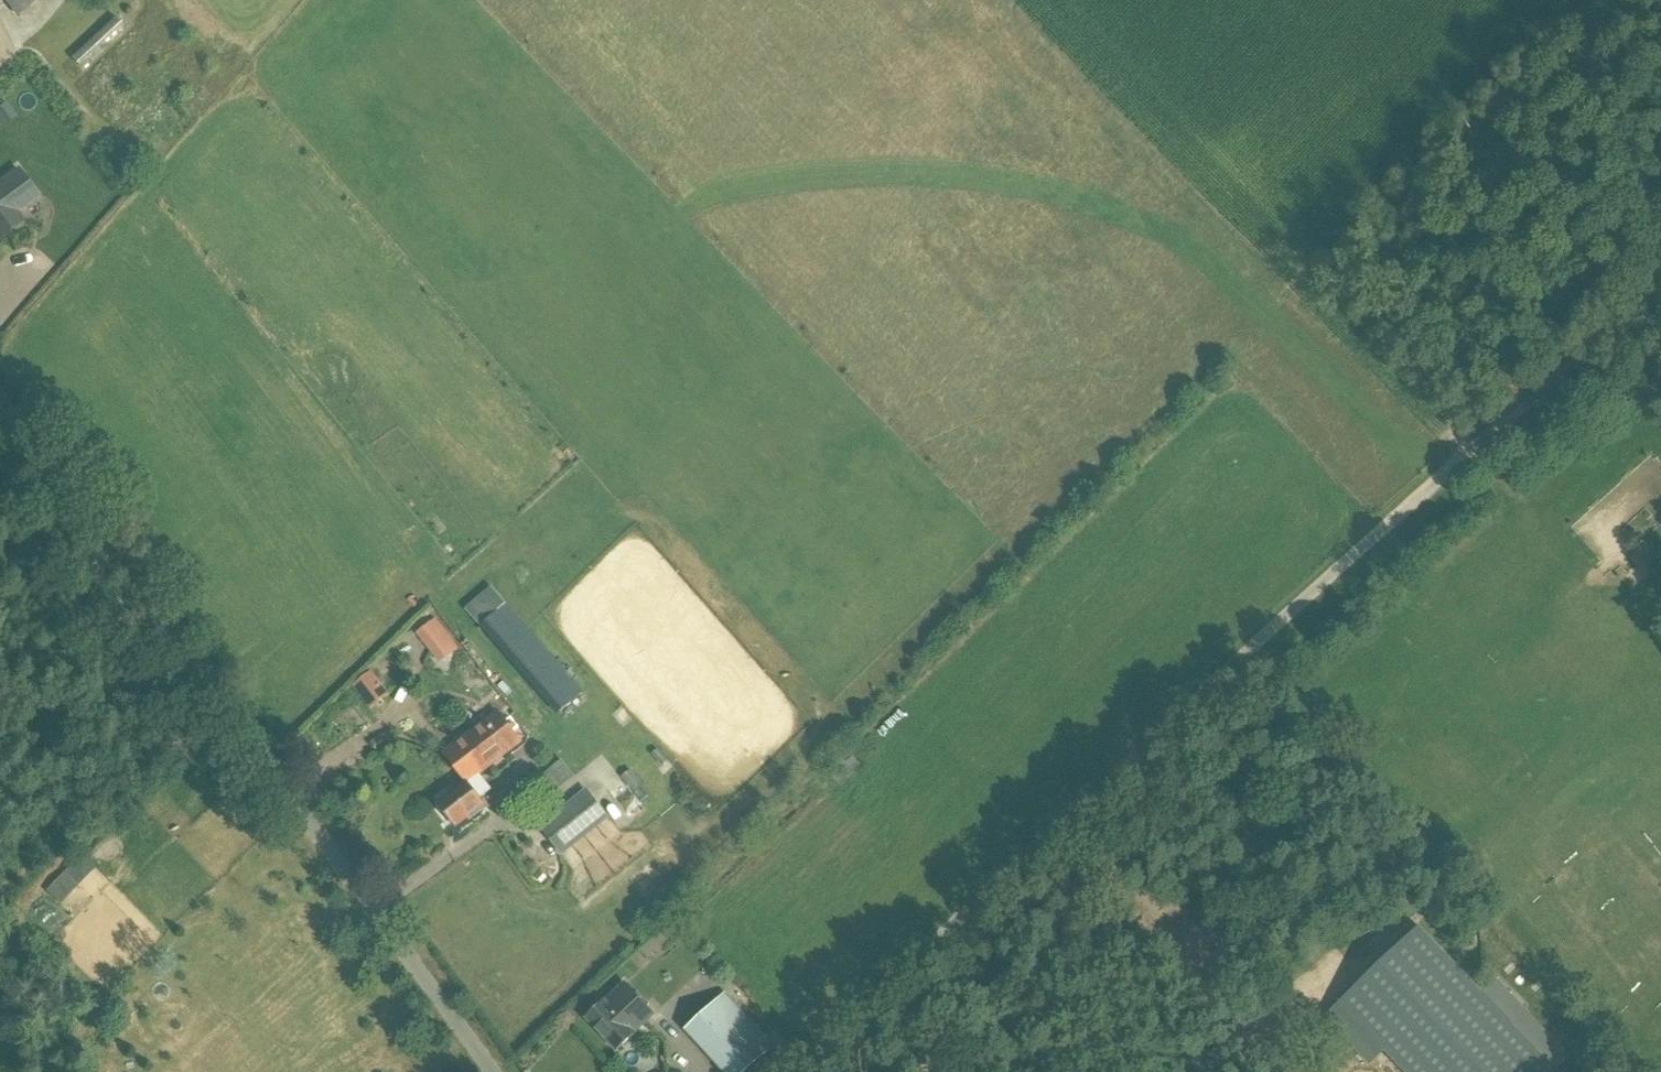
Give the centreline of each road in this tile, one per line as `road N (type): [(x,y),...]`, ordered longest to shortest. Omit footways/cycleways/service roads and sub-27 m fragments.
road 1 (unclassified): [(785,1071),(1049,808),(1660,270)]
road 2 (unclassified): [(484,1071),(0,411)]

